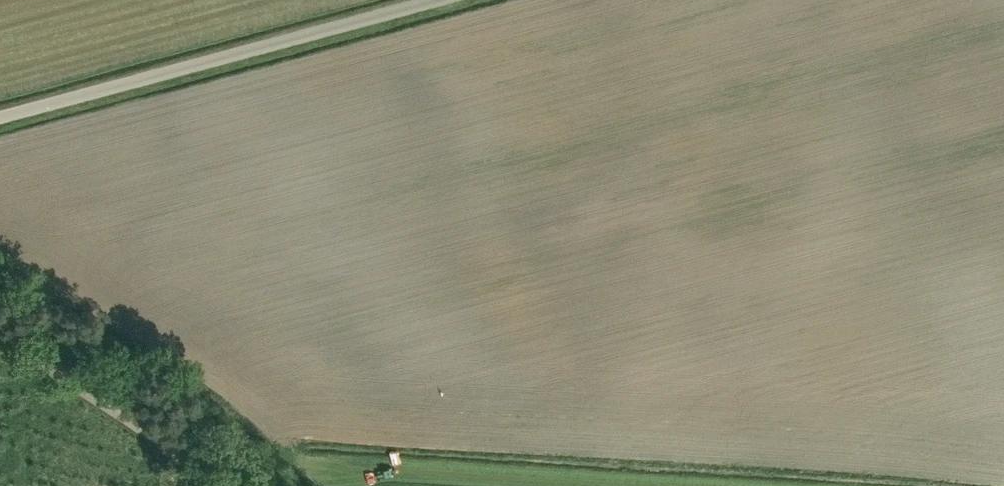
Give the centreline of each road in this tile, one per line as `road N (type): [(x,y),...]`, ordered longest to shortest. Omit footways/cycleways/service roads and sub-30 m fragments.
road 1 (unclassified): [(0,117),(438,0)]
road 2 (track): [(225,485),(114,399),(0,330)]

